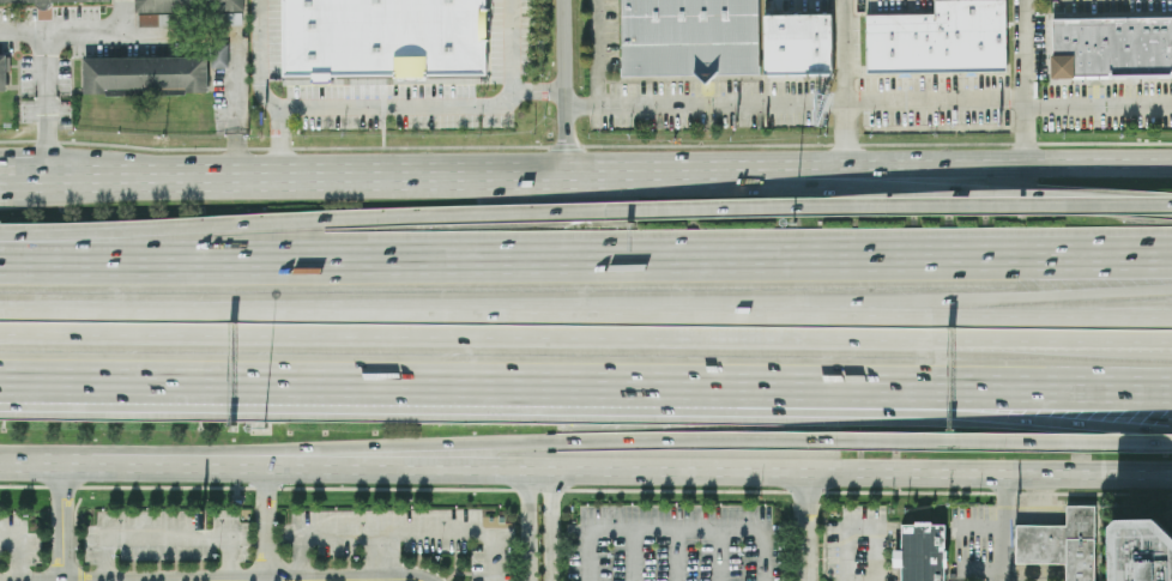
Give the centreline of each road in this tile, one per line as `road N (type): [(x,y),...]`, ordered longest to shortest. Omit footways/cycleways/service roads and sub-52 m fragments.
road 1 (motorway): [(1171,259),(0,264)]
road 2 (motorway): [(1171,308),(0,308)]
road 3 (primary): [(143,468),(1171,479)]
road 4 (motorway): [(0,335),(1025,341)]
road 5 (motorway): [(143,468),(330,450),(847,441)]
road 6 (motorway): [(475,388),(1171,435)]
road 7 (motorway): [(475,388),(1171,389)]
road 8 (motorway): [(639,213),(0,242)]
road 9 (primary): [(620,171),(11,167)]
road 10 (motorway): [(1171,209),(620,171)]
road 11 (primary): [(1171,172),(620,171)]
road 12 (motorway): [(1171,205),(639,213)]
road 13 (motorway): [(0,386),(475,388)]
road 14 (motorway): [(847,441),(1171,445)]
road 15 (tertiary): [(564,173),(562,0)]
road 16 (motorway): [(1025,341),(1171,356)]
road 17 (motorway): [(1025,341),(1171,342)]
road 18 (primary): [(0,468),(143,468)]

